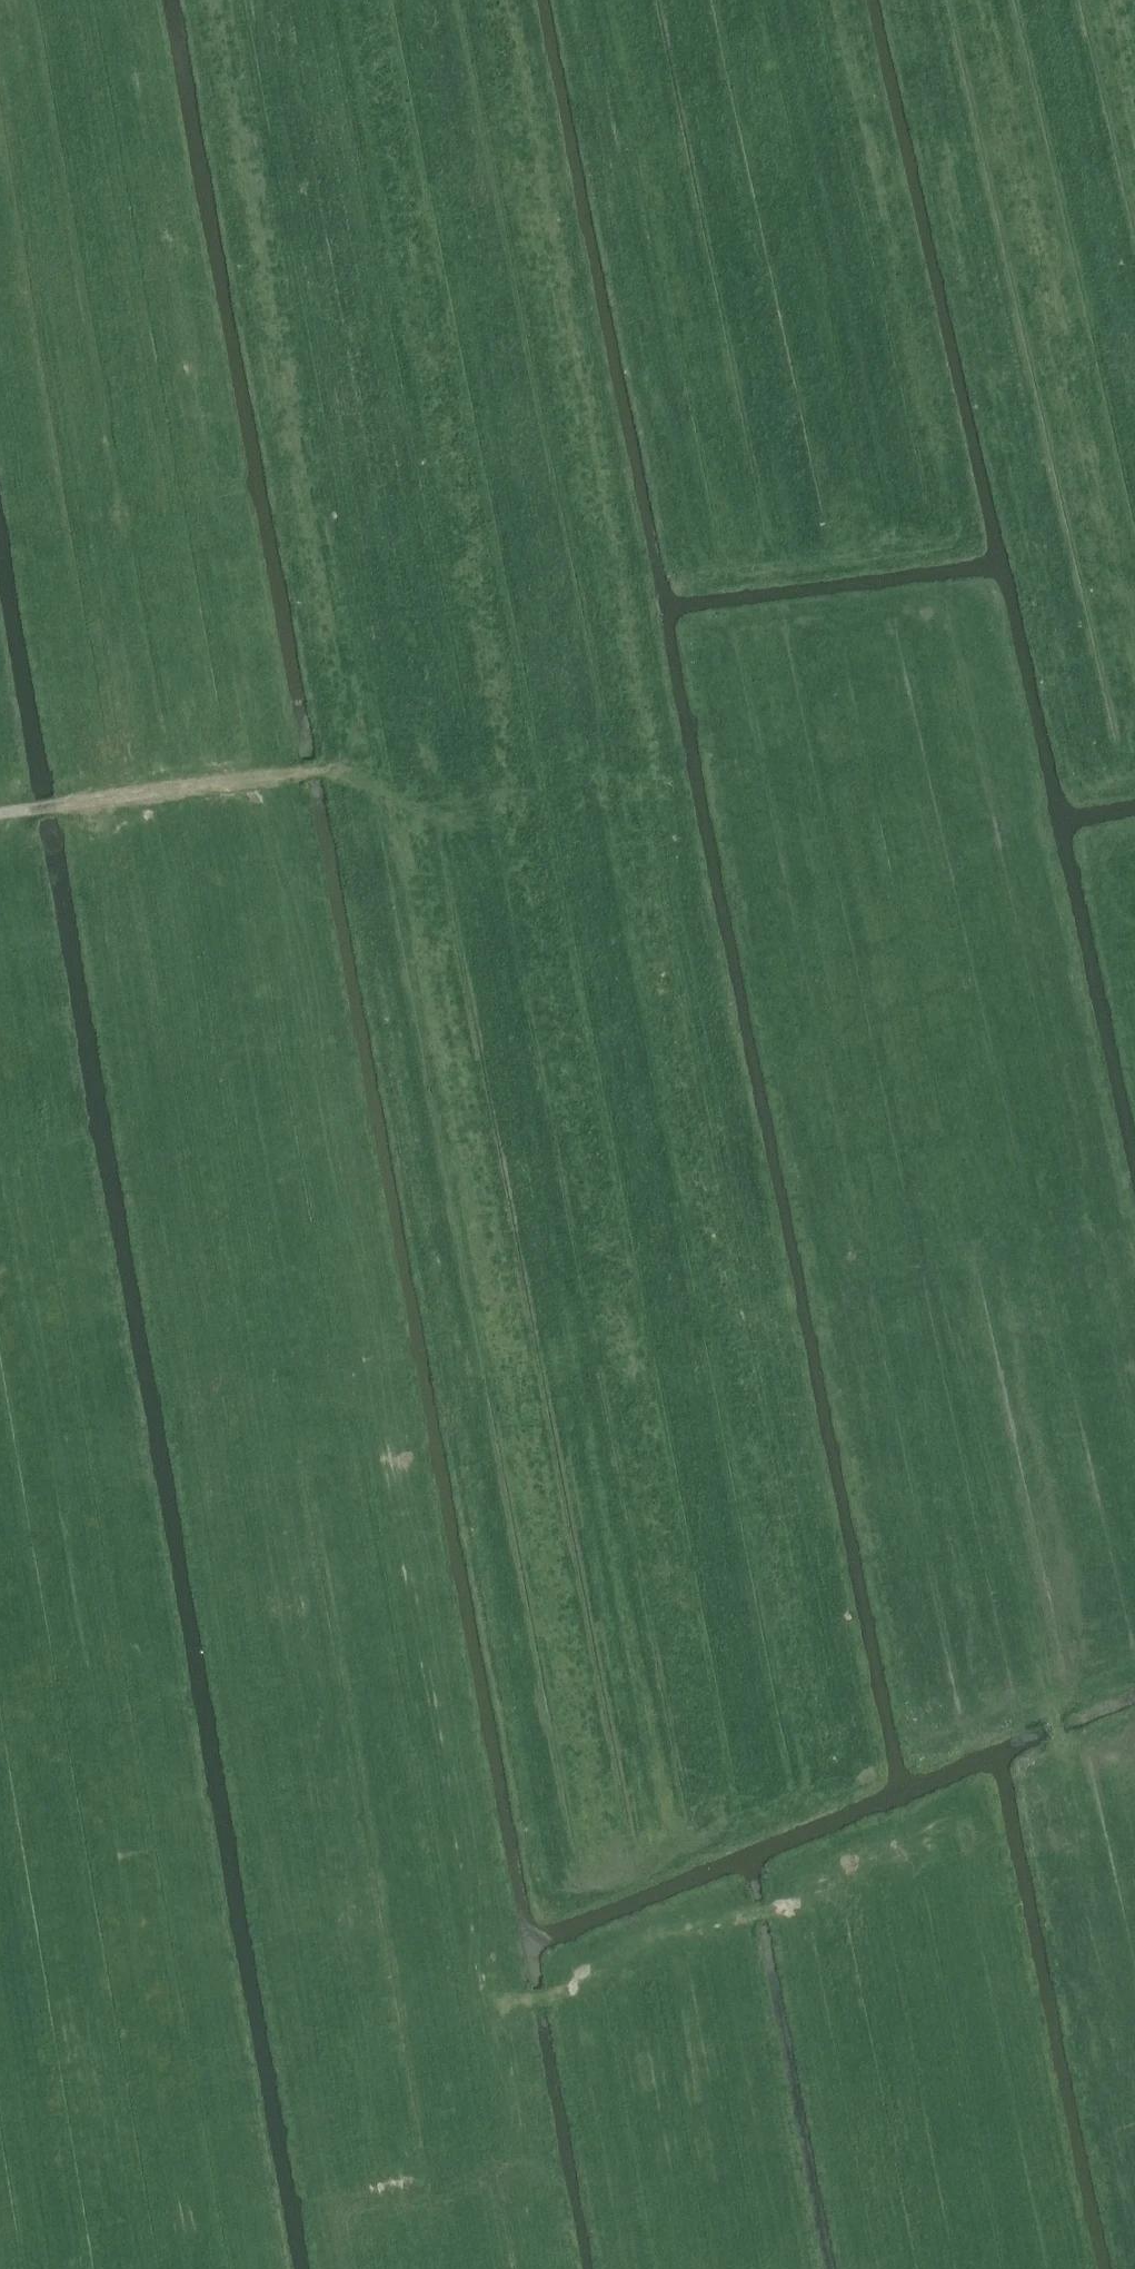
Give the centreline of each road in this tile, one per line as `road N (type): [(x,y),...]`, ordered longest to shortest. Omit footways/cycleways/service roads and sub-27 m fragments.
road 1 (track): [(335,769),(0,815)]

